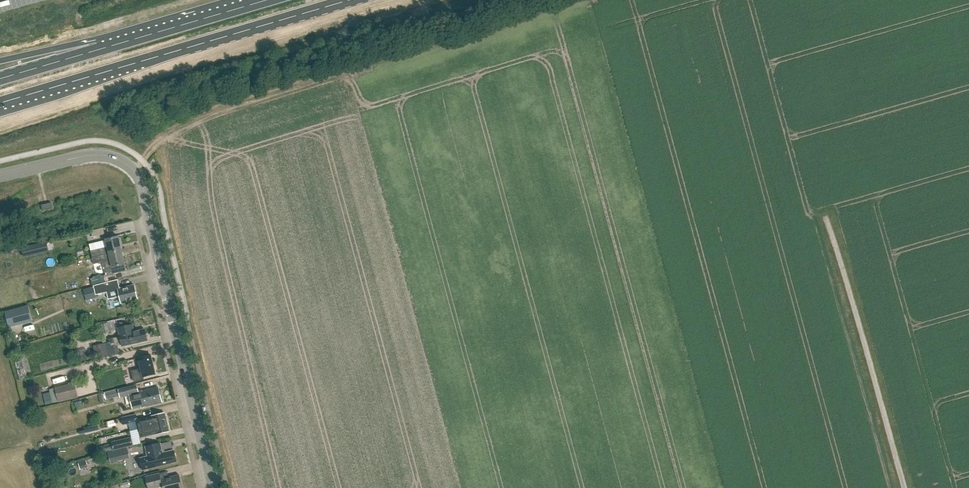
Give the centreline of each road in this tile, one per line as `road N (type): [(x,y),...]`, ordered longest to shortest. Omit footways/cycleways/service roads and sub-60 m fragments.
road 1 (tertiary): [(214,487),(141,177),(96,155),(0,176)]
road 2 (track): [(905,487),(828,219)]
road 3 (primary): [(107,76),(366,0)]
road 4 (primary): [(254,0),(90,48)]

